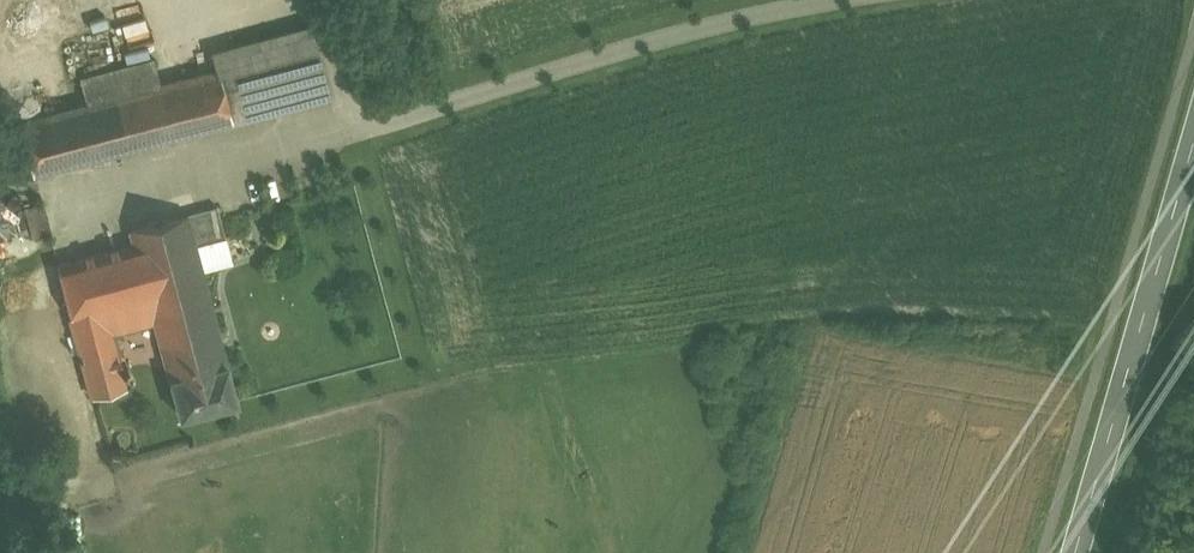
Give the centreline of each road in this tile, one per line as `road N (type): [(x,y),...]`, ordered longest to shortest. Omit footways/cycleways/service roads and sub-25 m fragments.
road 1 (secondary): [(1072,552),(1193,137)]

